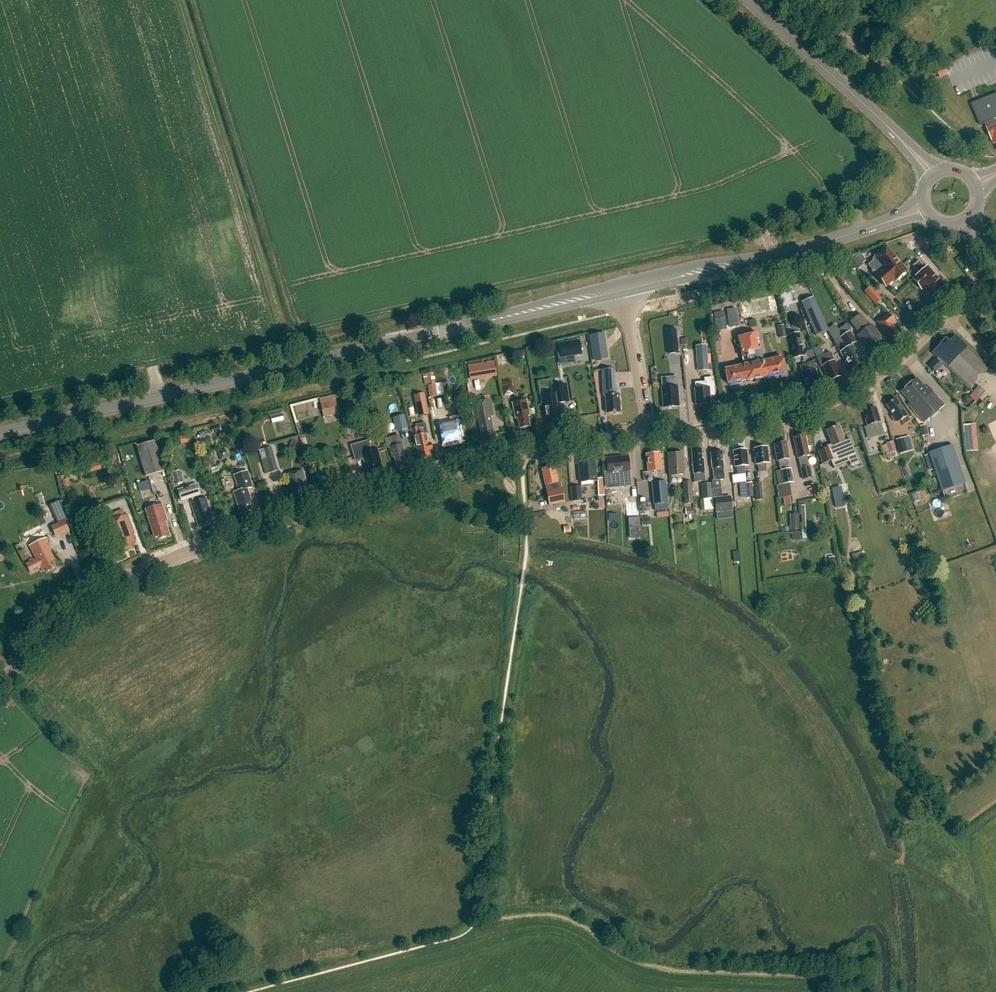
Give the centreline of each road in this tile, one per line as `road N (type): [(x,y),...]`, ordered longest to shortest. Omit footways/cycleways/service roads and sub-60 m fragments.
road 1 (primary): [(0,434),(625,287)]
road 2 (unclassified): [(0,690),(67,625),(148,572),(522,453)]
road 3 (residential): [(649,429),(723,425),(841,393),(889,365),(965,299)]
road 4 (primary): [(625,287),(924,209)]
road 5 (primary): [(933,174),(746,0)]
road 6 (residential): [(649,429),(625,287)]
road 7 (residential): [(522,453),(649,429)]

